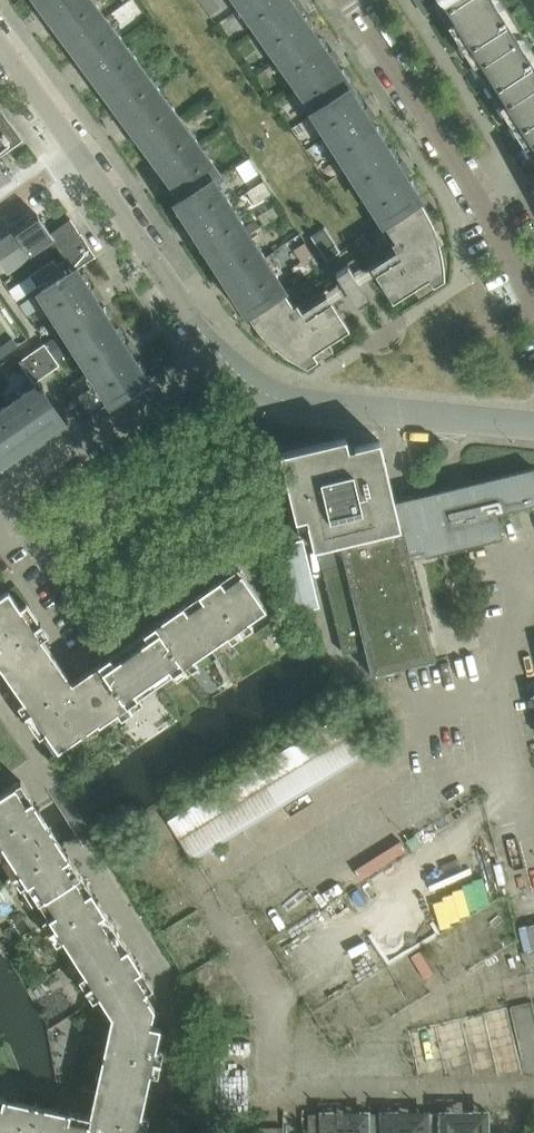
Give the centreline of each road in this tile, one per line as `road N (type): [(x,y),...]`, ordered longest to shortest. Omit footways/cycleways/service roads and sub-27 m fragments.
road 1 (residential): [(533,302),(477,198),(347,0)]
road 2 (residential): [(533,425),(281,402),(216,360)]
road 3 (residential): [(0,520),(9,499),(216,360)]
road 4 (residential): [(216,360),(68,164)]
road 5 (residential): [(68,164),(0,59)]

